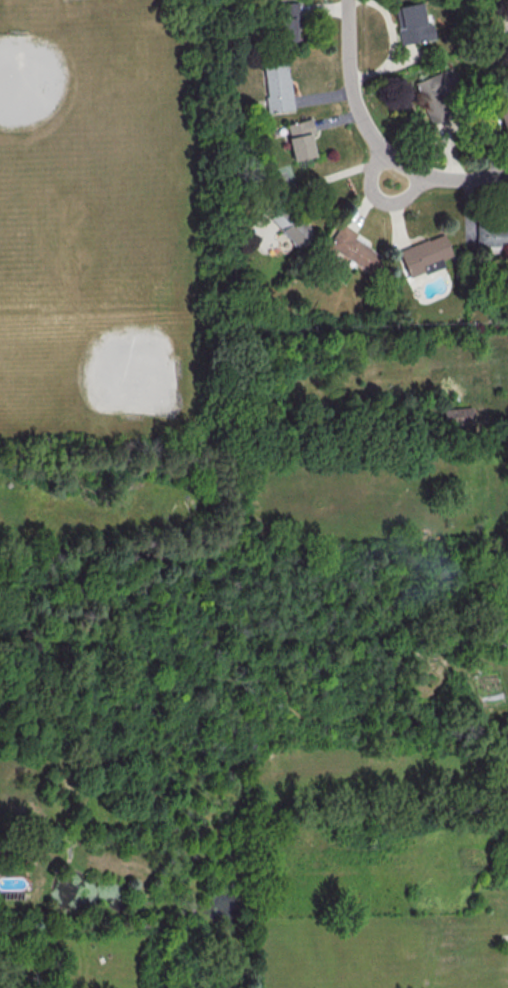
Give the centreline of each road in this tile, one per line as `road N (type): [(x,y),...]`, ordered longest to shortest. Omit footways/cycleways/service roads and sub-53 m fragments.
road 1 (residential): [(406,165),(382,149),(356,101),(347,0)]

